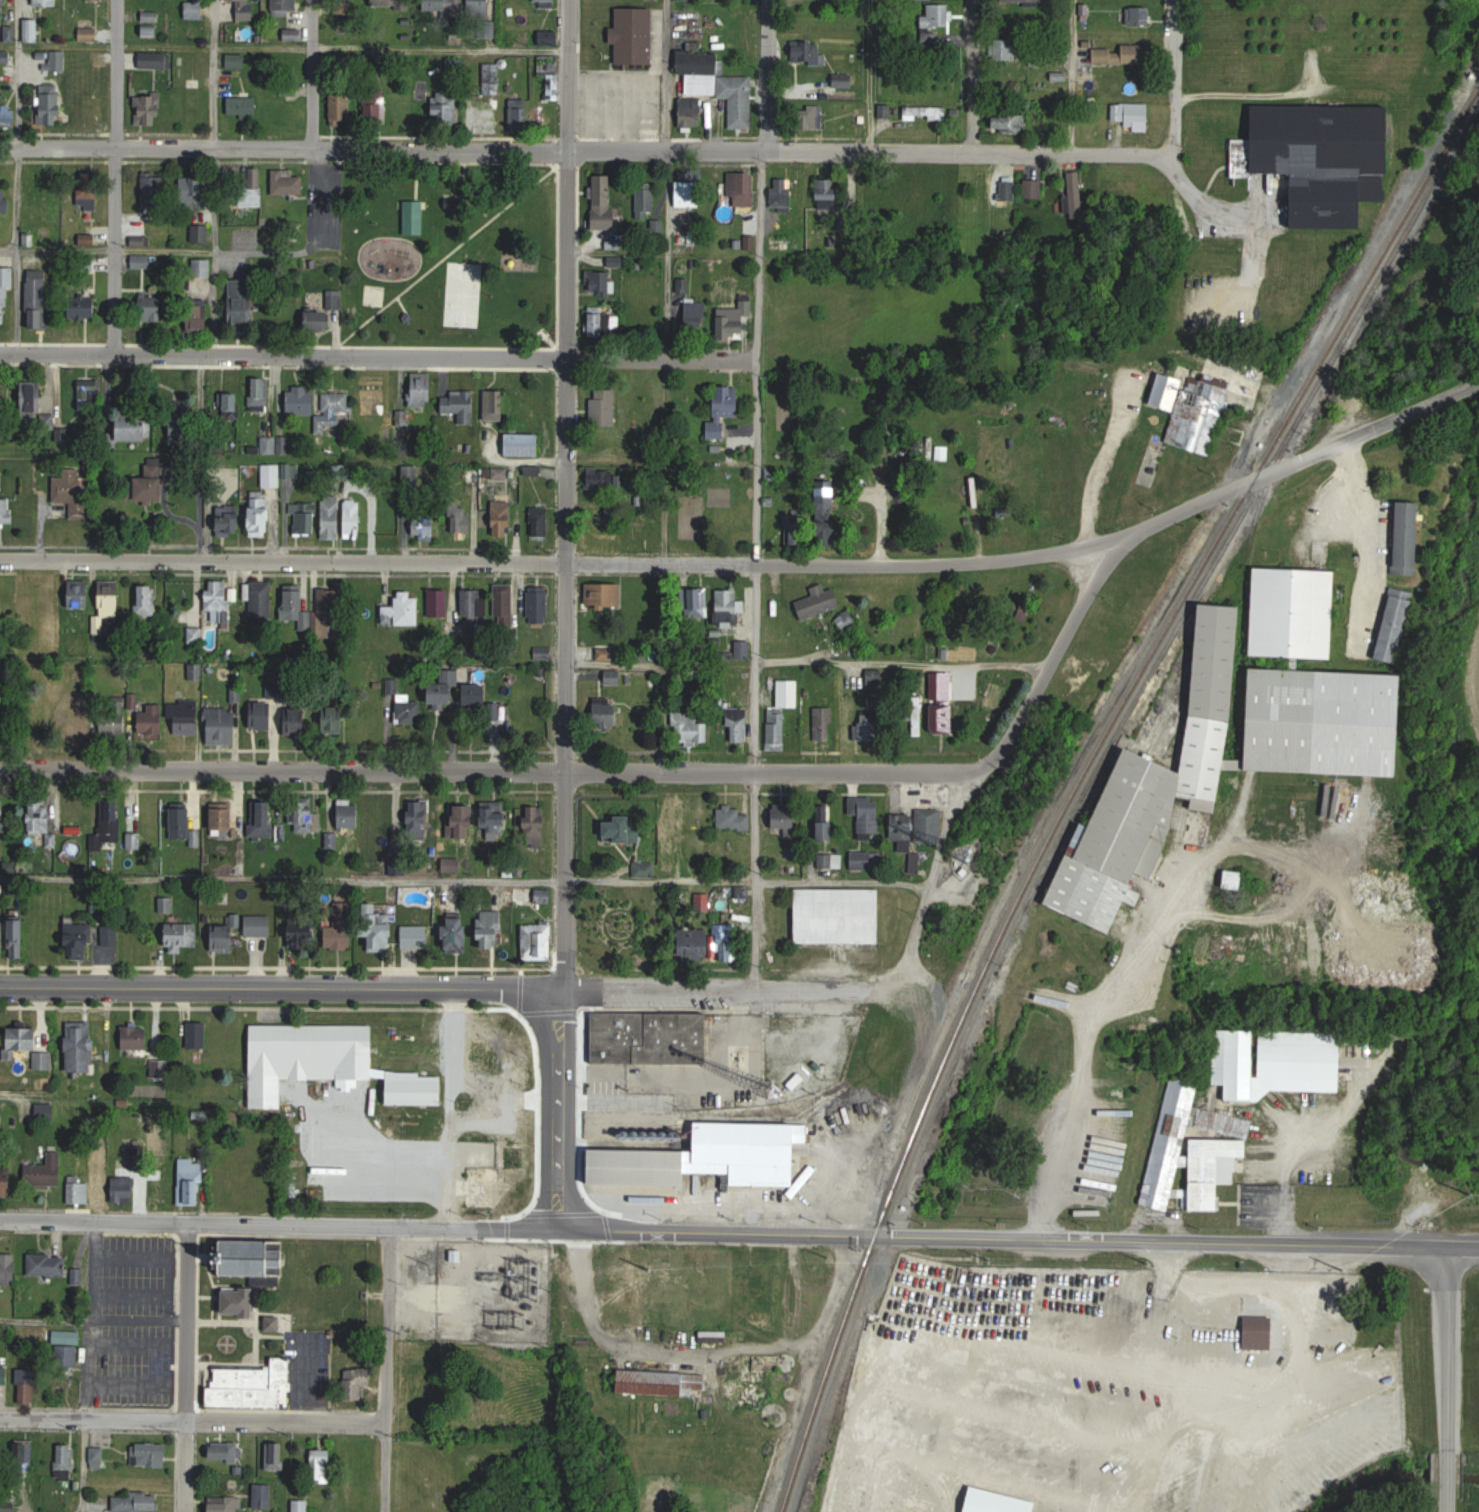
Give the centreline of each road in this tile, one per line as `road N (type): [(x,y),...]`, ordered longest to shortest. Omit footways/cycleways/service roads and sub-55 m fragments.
road 1 (residential): [(1172,156),(0,145)]
road 2 (residential): [(0,558),(887,564),(1000,559),(1127,537)]
road 3 (secondary): [(1478,1252),(566,1231)]
road 4 (residential): [(763,148),(752,362),(755,989)]
road 5 (tertiary): [(558,775),(567,562),(568,0)]
road 6 (residential): [(752,362),(0,353)]
road 7 (tertiary): [(1127,537),(1045,675),(974,773),(558,775)]
road 8 (residential): [(566,1231),(0,1219)]
road 9 (secondary): [(566,989),(0,986)]
road 10 (residential): [(558,775),(0,770)]
road 11 (residential): [(385,1420),(0,1418)]
road 12 (tertiary): [(1127,537),(1239,481),(1321,456),(1478,386)]
road 13 (residential): [(115,354),(118,0)]
road 14 (residential): [(566,989),(871,990)]
road 15 (residential): [(184,1511),(189,1221)]
road 16 (residential): [(388,1511),(390,1225)]
road 17 (residential): [(1447,1511),(1447,1252)]
road 18 (secondary): [(566,1231),(566,989)]
road 19 (tertiary): [(566,989),(558,775)]
road 20 (residential): [(1172,156),(1176,0)]
road 21 (residential): [(974,149),(975,0)]
road 22 (residential): [(312,149),(313,0)]
road 23 (residential): [(763,148),(767,0)]

